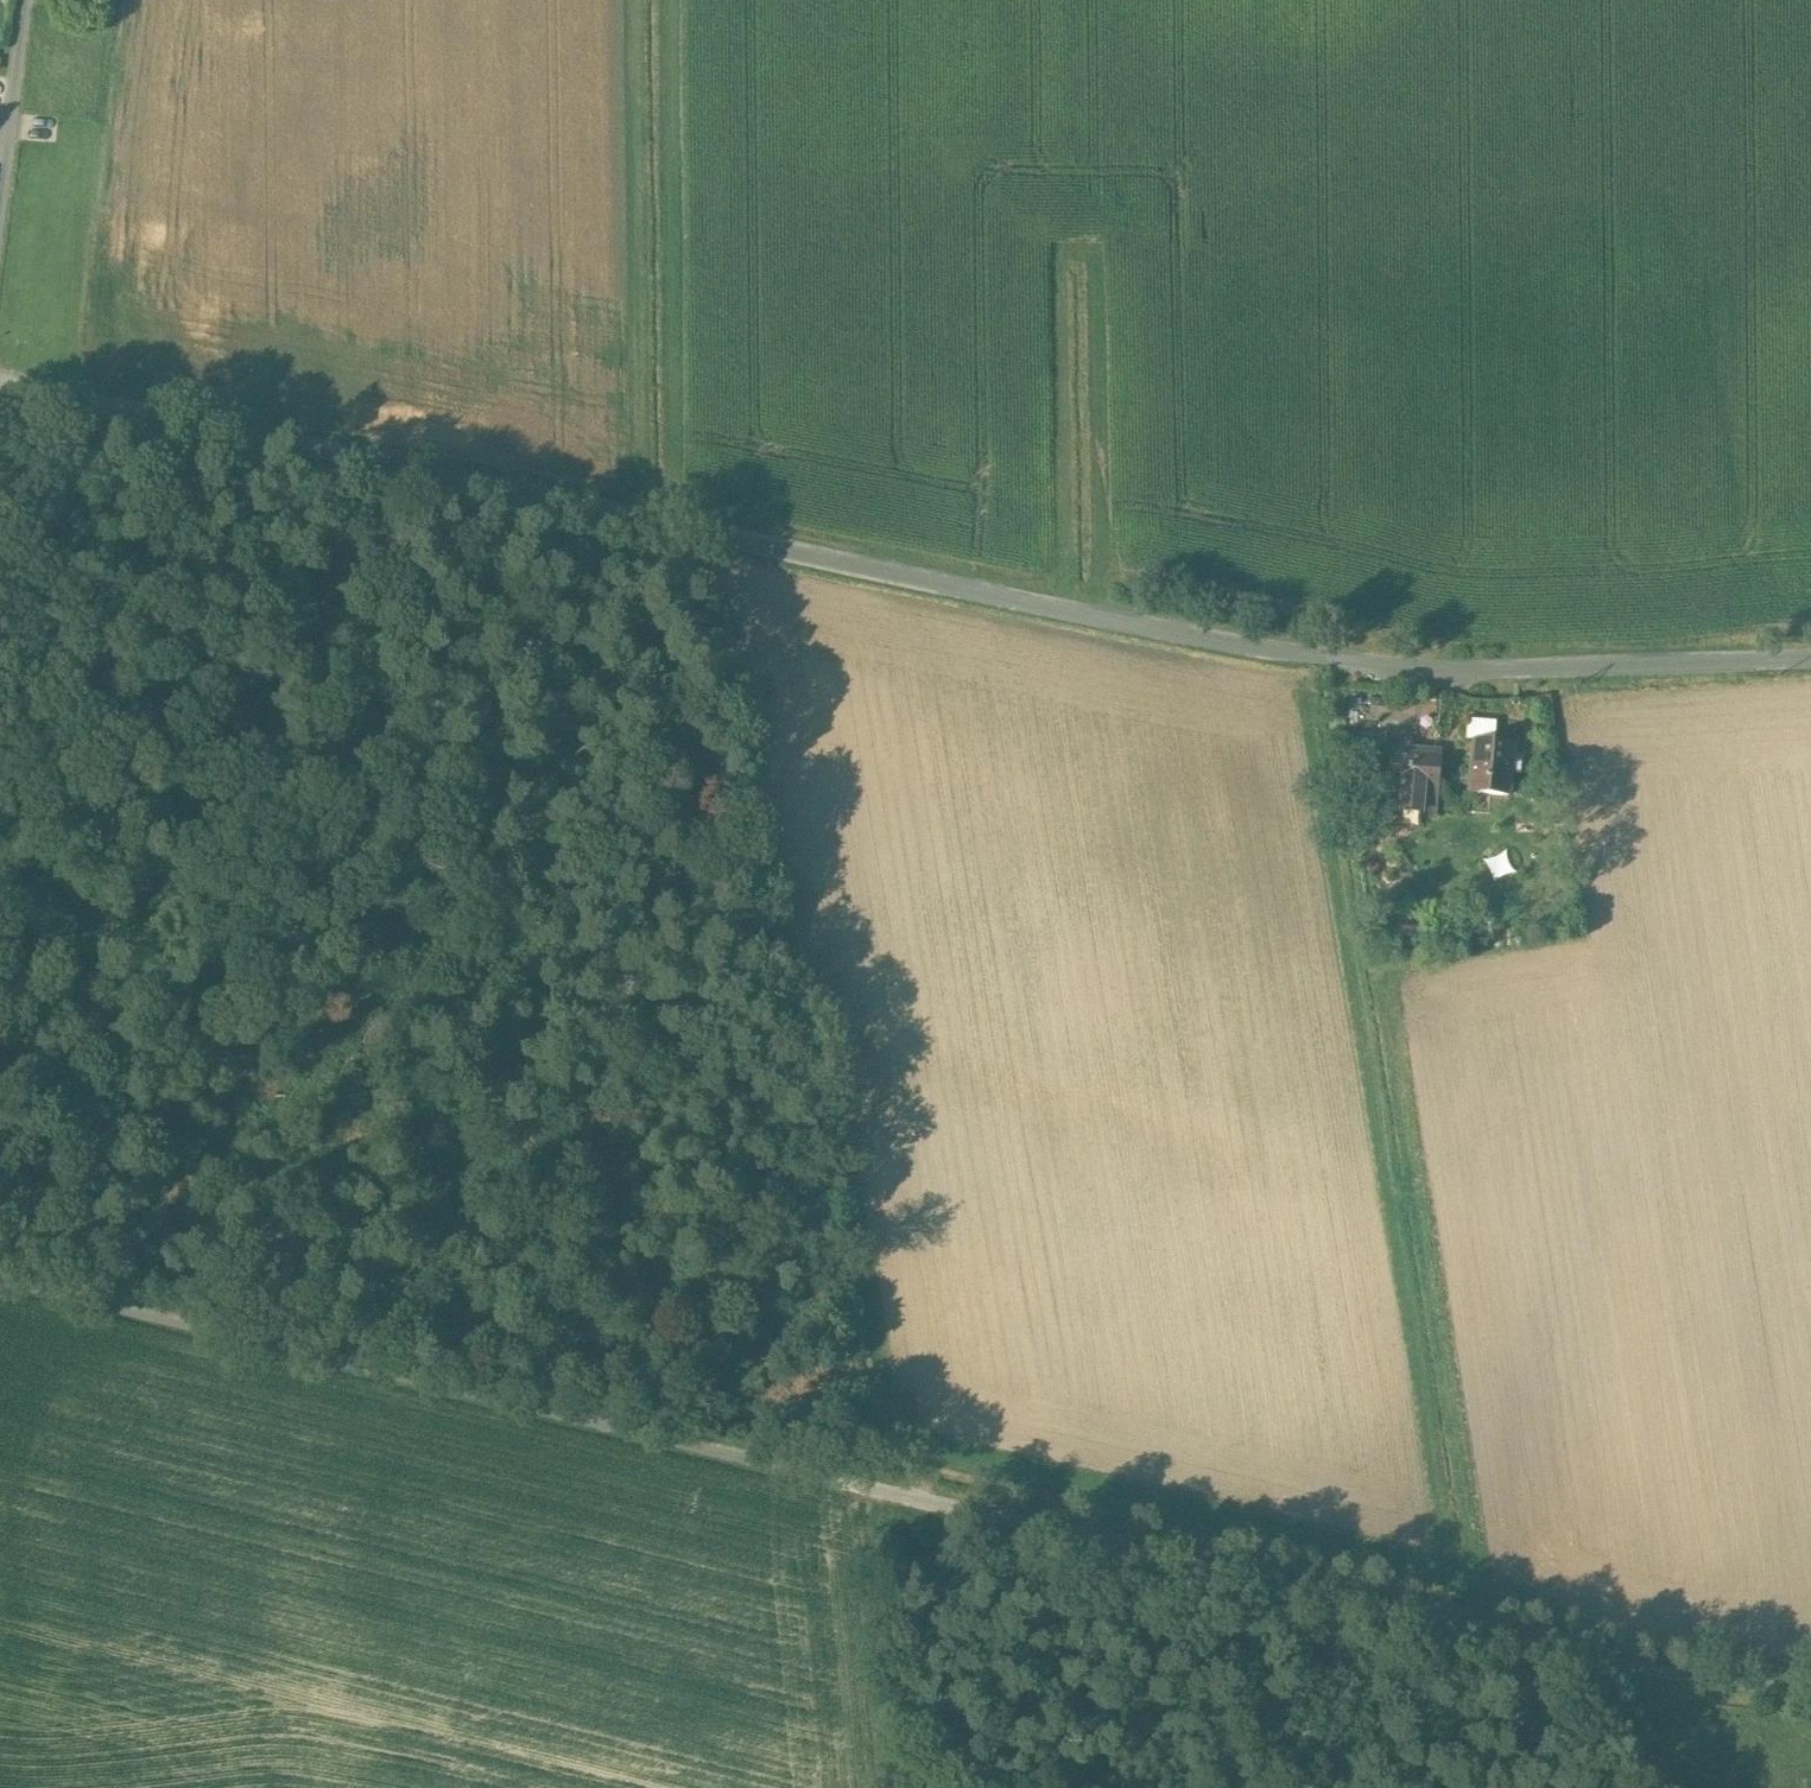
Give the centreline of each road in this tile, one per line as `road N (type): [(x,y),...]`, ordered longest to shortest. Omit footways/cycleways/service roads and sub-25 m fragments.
road 1 (unclassified): [(1810,1690),(1598,1665),(990,1507),(0,1281)]
road 2 (unclassified): [(1810,657),(1453,674),(1315,658),(0,389)]
road 3 (track): [(0,261),(36,0)]

